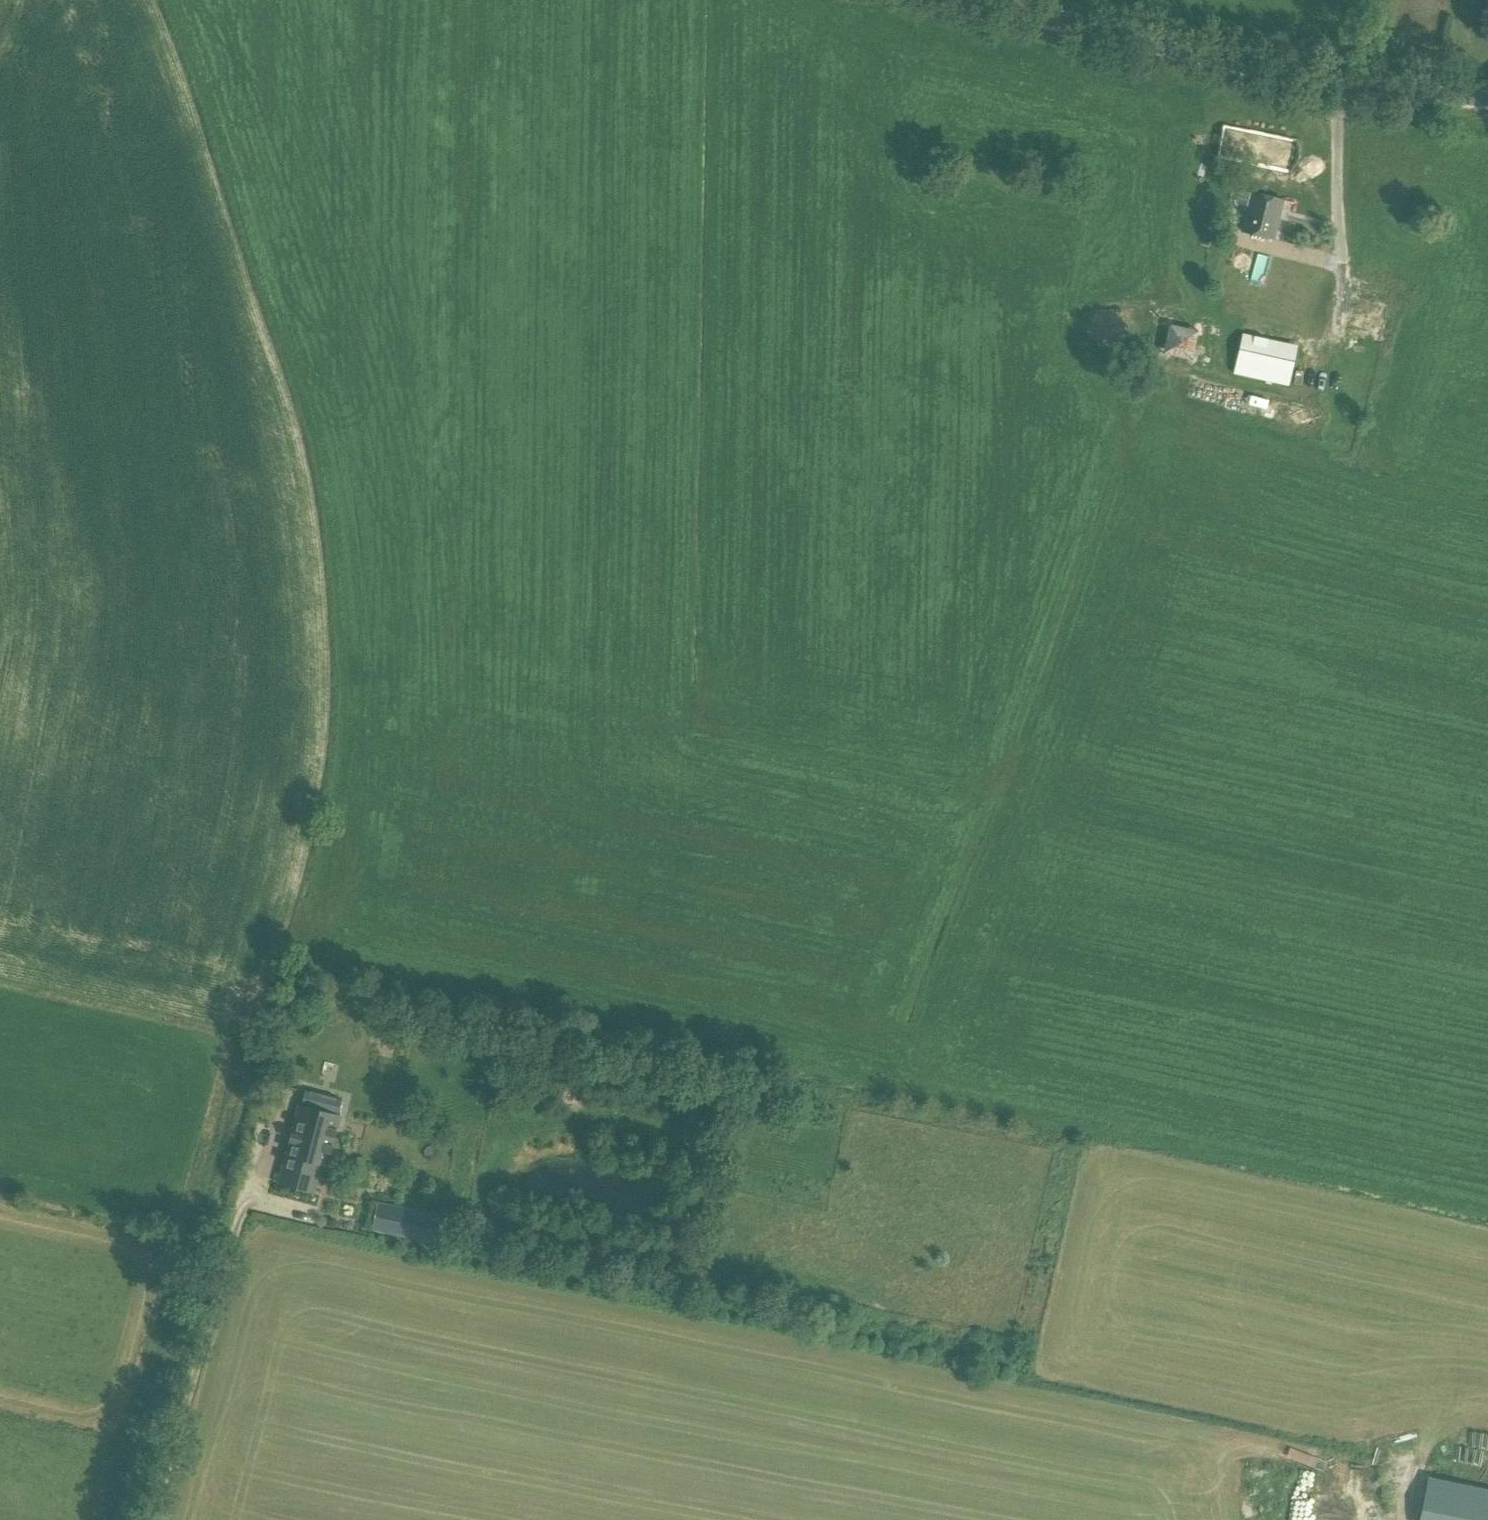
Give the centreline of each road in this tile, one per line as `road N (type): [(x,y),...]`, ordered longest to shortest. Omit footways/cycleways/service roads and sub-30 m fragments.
road 1 (tertiary): [(1487,100),(1339,87),(968,0)]
road 2 (track): [(230,1226),(146,1519)]

